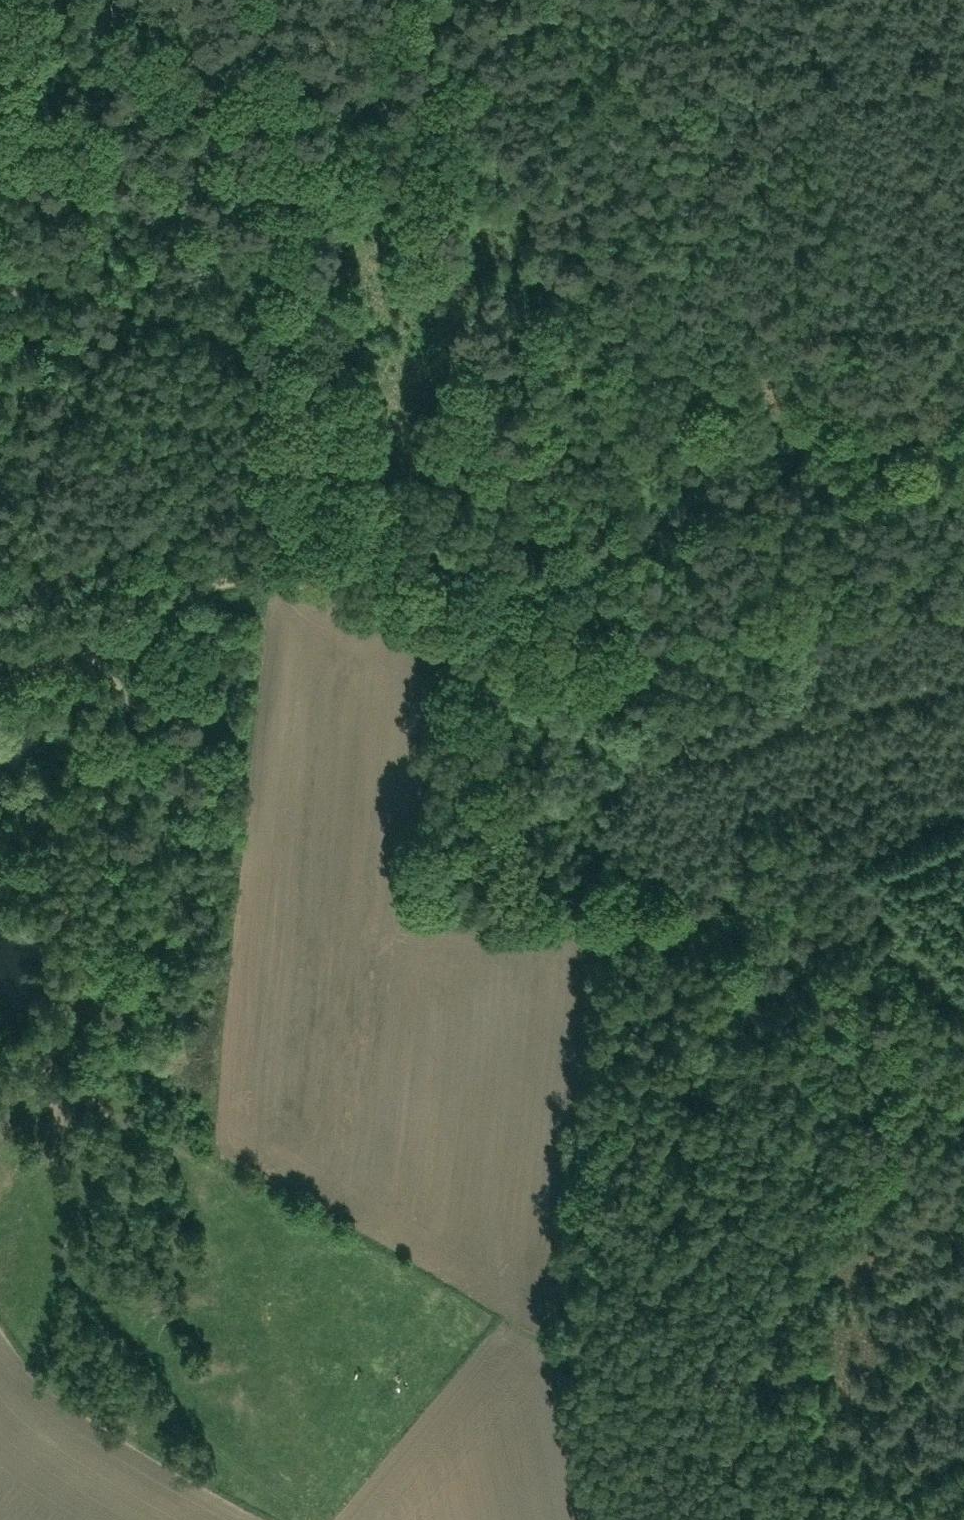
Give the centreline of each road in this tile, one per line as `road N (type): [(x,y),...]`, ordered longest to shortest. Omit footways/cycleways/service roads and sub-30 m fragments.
road 1 (track): [(0,678),(153,603),(233,583),(444,626)]
road 2 (track): [(0,126),(10,233),(0,294)]

